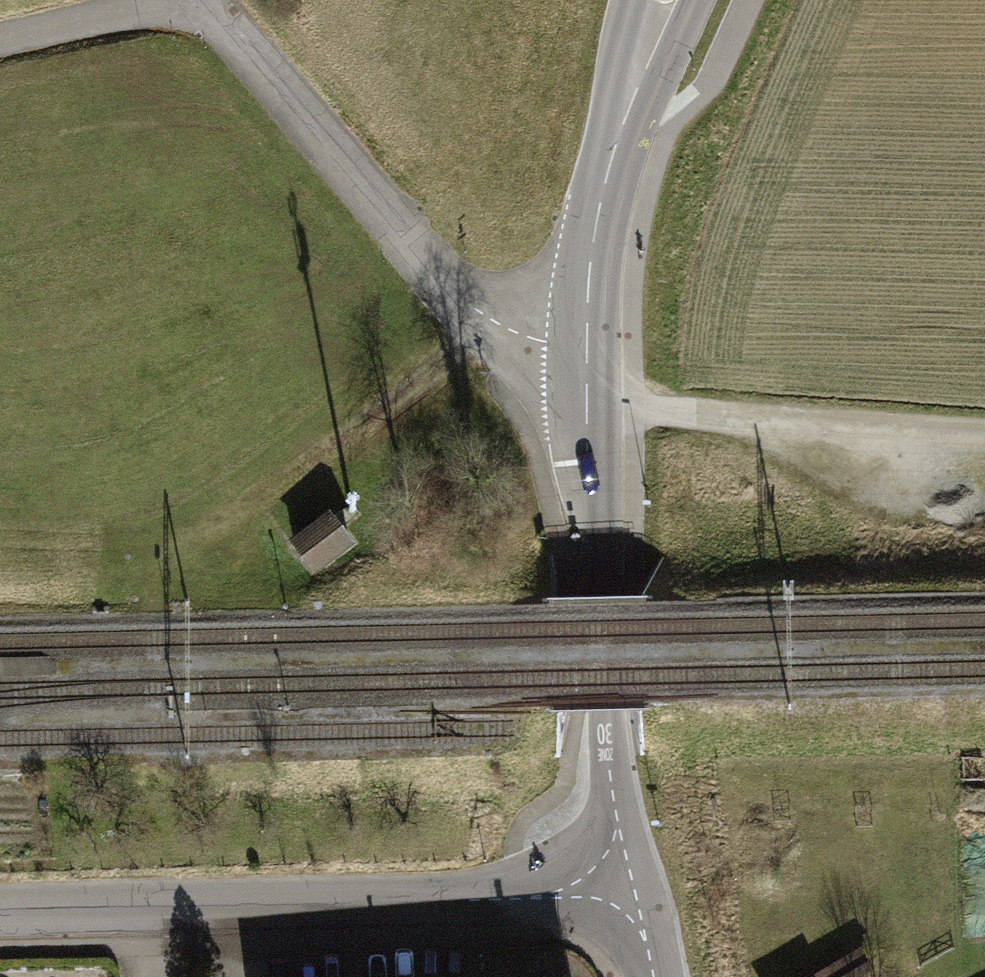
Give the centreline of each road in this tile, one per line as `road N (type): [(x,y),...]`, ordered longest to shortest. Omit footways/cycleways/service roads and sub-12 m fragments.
road 1 (residential): [(0,910),(538,898),(612,879)]
road 2 (tertiary): [(588,345),(616,822),(612,879)]
road 3 (track): [(500,329),(236,523),(132,555),(43,571)]
road 4 (unclassified): [(203,8),(500,329),(588,345)]
road 5 (track): [(984,432),(690,406),(589,408)]
road 6 (tertiary): [(665,0),(604,189),(588,345)]

